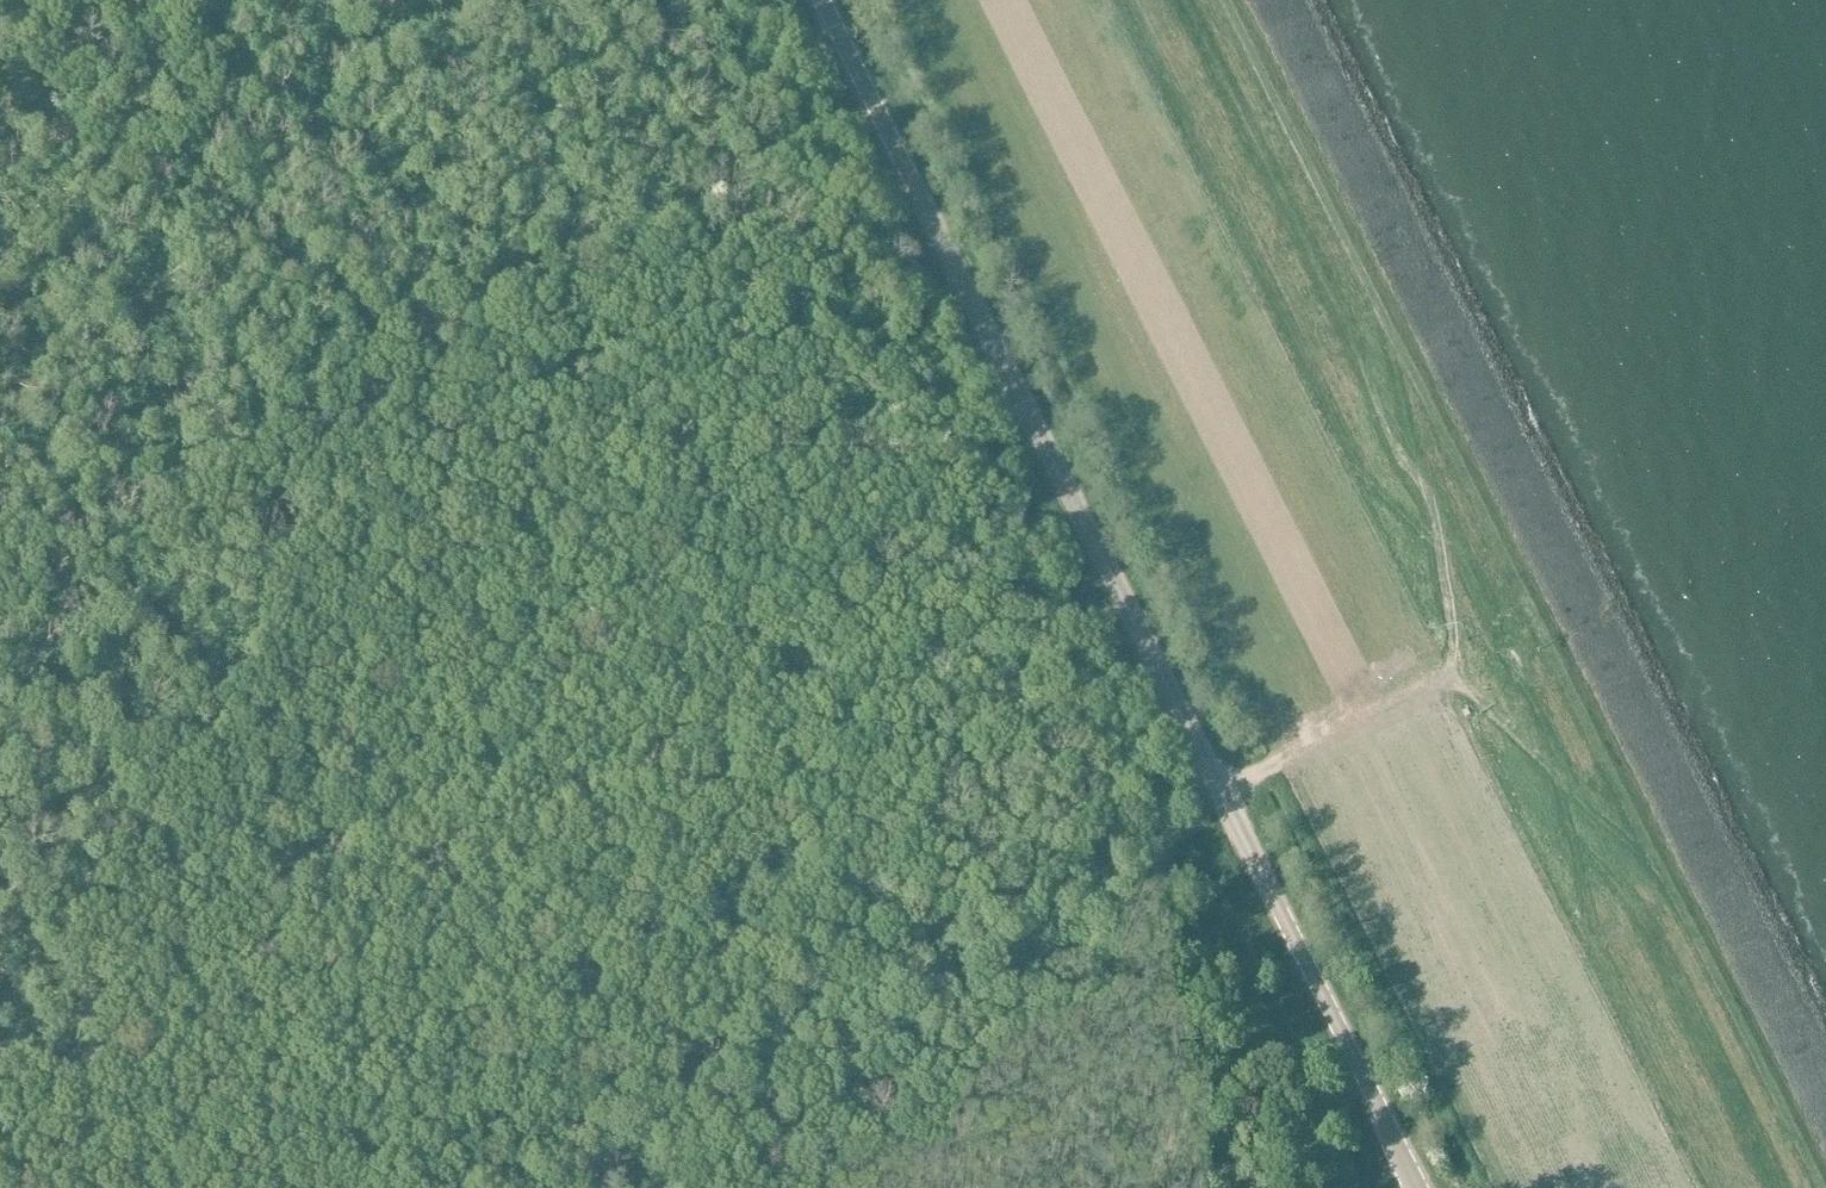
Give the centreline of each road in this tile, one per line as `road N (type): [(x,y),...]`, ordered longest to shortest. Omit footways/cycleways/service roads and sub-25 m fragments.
road 1 (tertiary): [(1421,1187),(821,0)]
road 2 (track): [(1419,456),(1455,677),(1220,789)]
road 3 (track): [(1605,826),(1455,677)]

